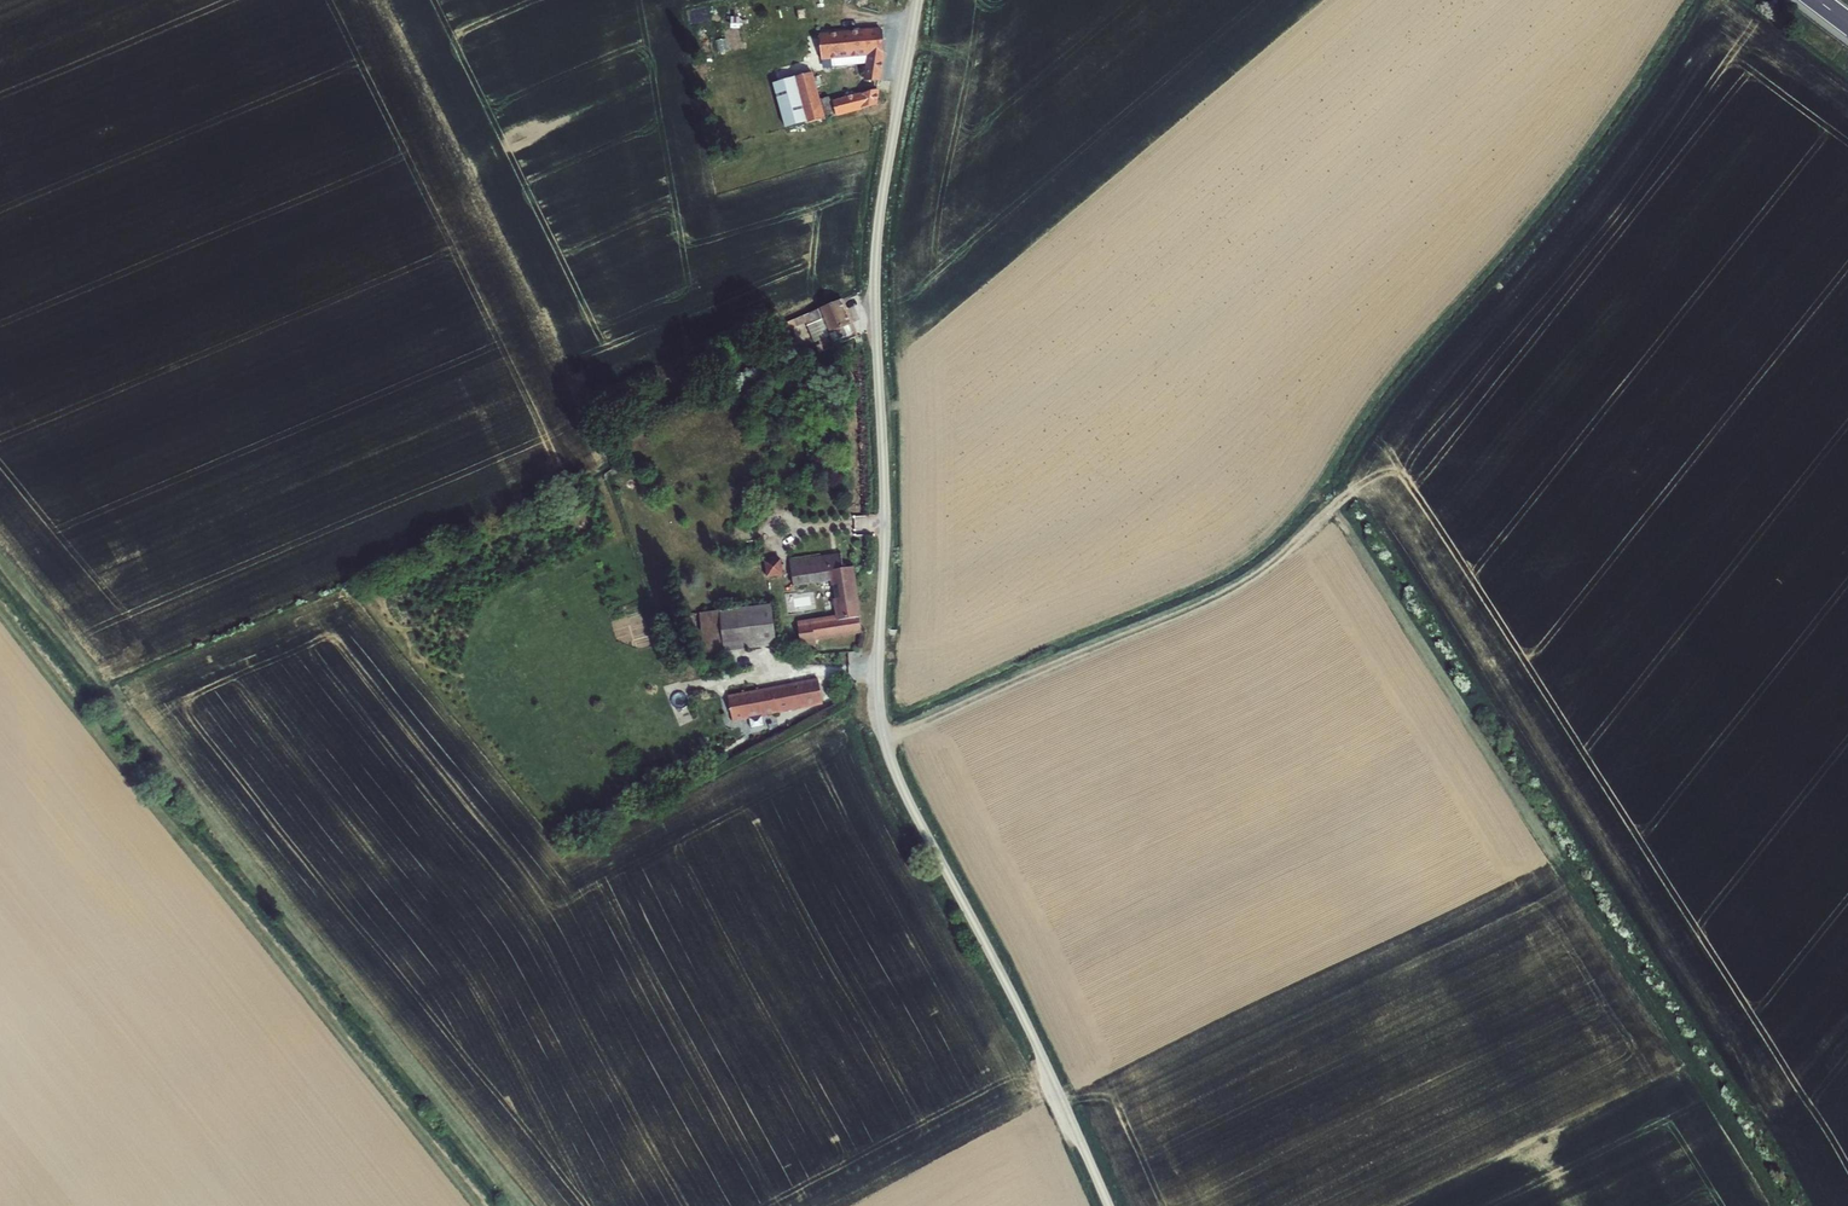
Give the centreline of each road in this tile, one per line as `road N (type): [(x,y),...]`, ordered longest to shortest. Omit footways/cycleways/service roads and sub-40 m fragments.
road 1 (unclassified): [(1108,1205),(1016,1004),(911,808),(882,725),(875,270),(918,0)]

